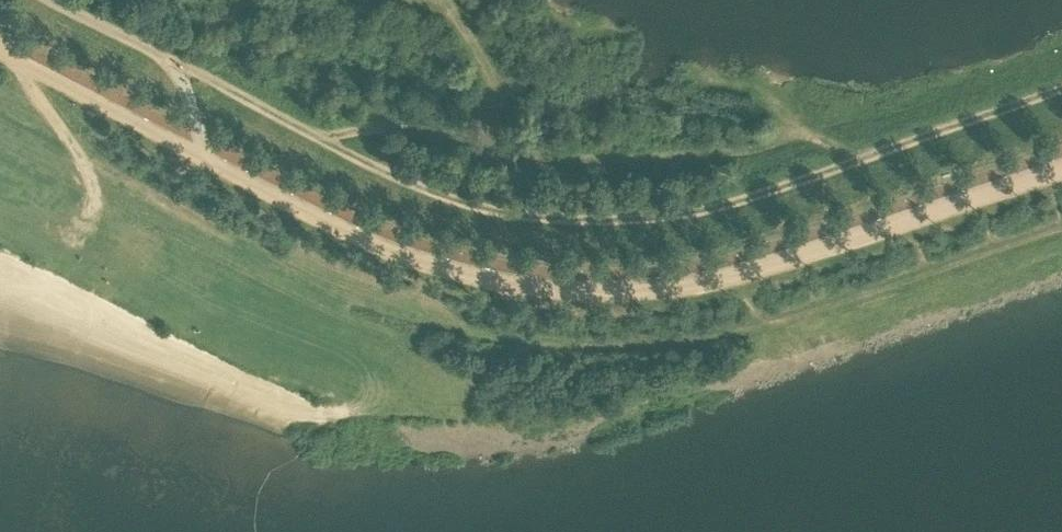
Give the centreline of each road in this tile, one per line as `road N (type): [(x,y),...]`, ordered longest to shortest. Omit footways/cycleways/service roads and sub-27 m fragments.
road 1 (track): [(1061,164),(725,273),(633,286),(523,284),(364,241),(0,46)]
road 2 (track): [(170,61),(366,164),(518,214),(635,216),(704,207),(1061,88)]
road 3 (track): [(859,156),(794,135),(741,153),(565,159),(369,126),(318,141)]
road 4 (track): [(200,154),(170,61),(54,0)]
road 5 (track): [(483,140),(491,104),(484,72),(445,3),(366,0)]
road 6 (track): [(10,53),(100,205)]

